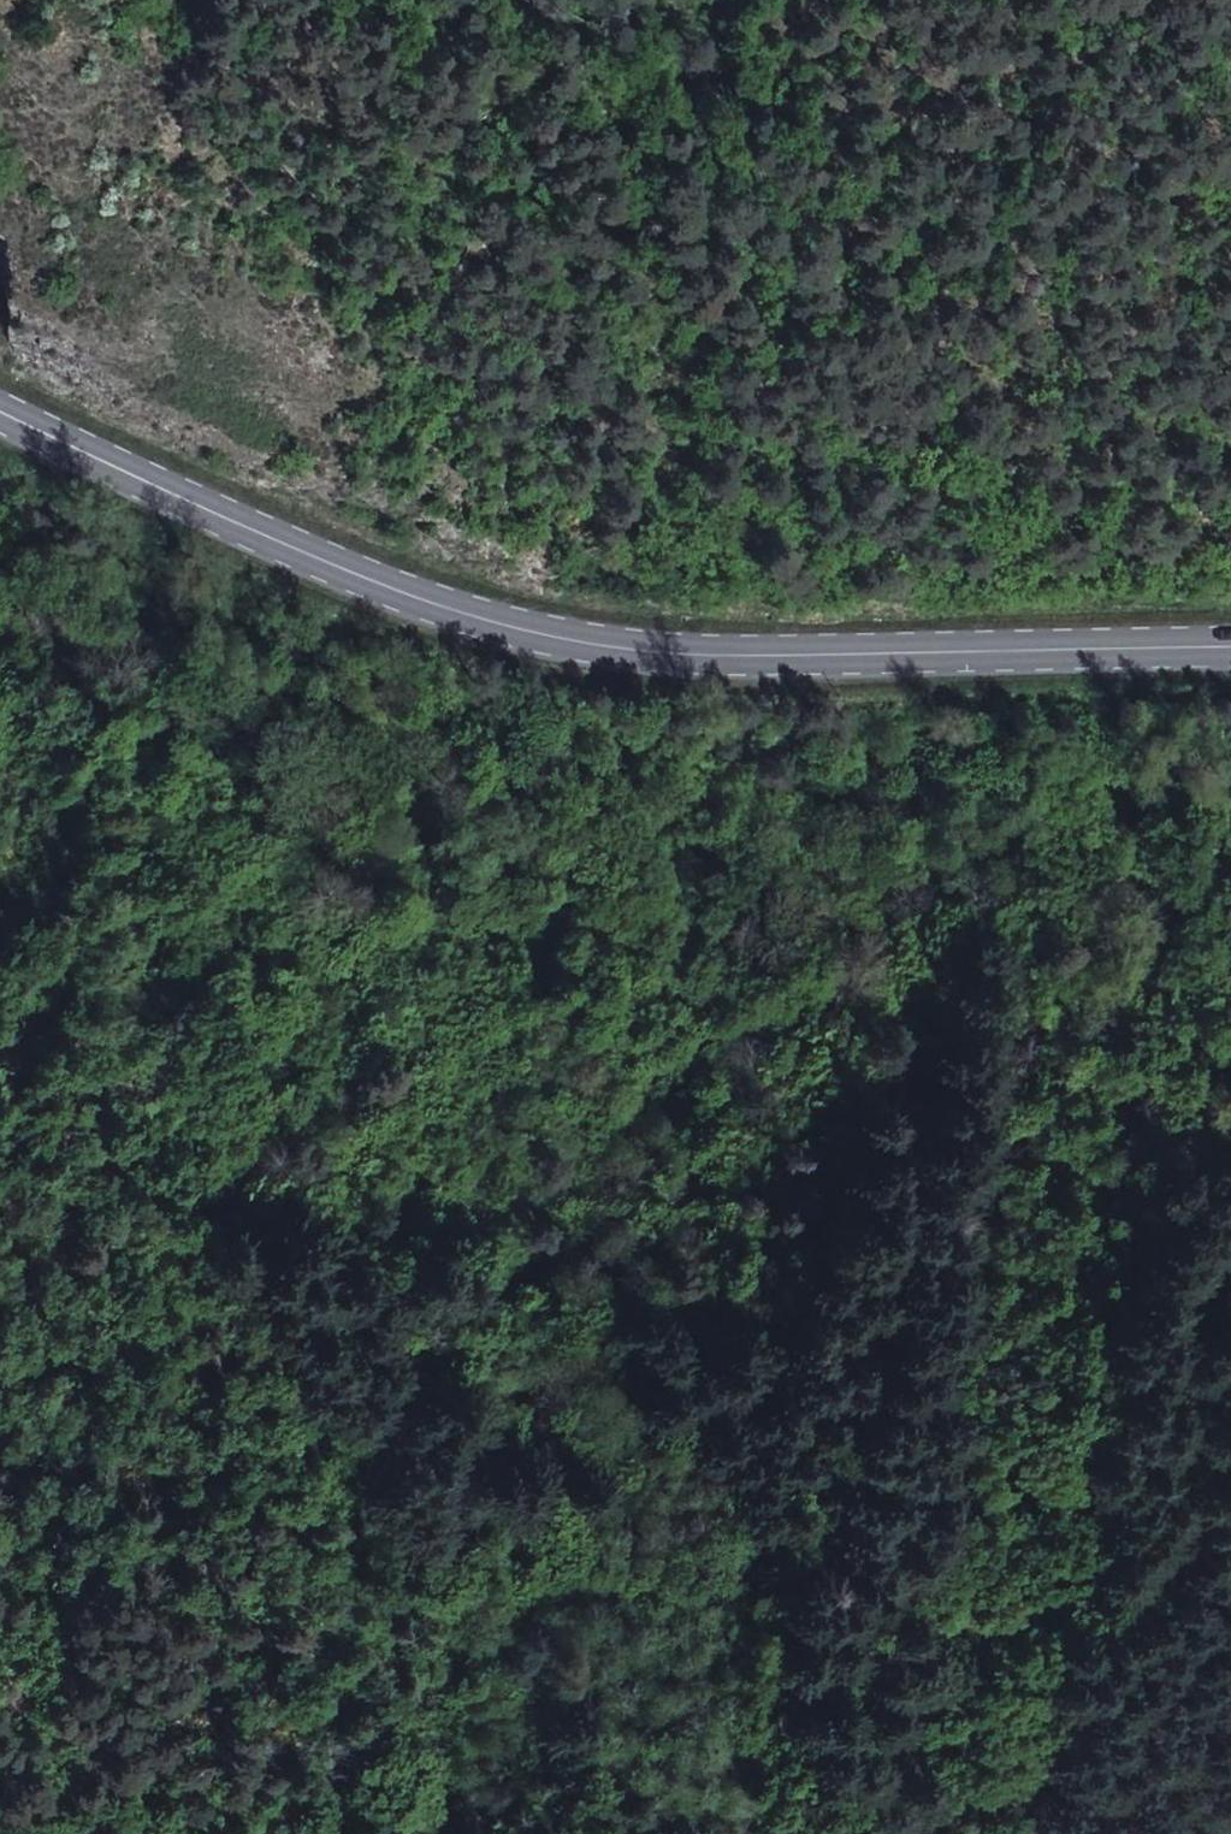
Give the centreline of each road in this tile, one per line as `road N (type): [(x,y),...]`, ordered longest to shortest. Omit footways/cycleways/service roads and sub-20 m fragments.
road 1 (secondary): [(1230,643),(715,653),(575,635),(463,610),(0,414)]

